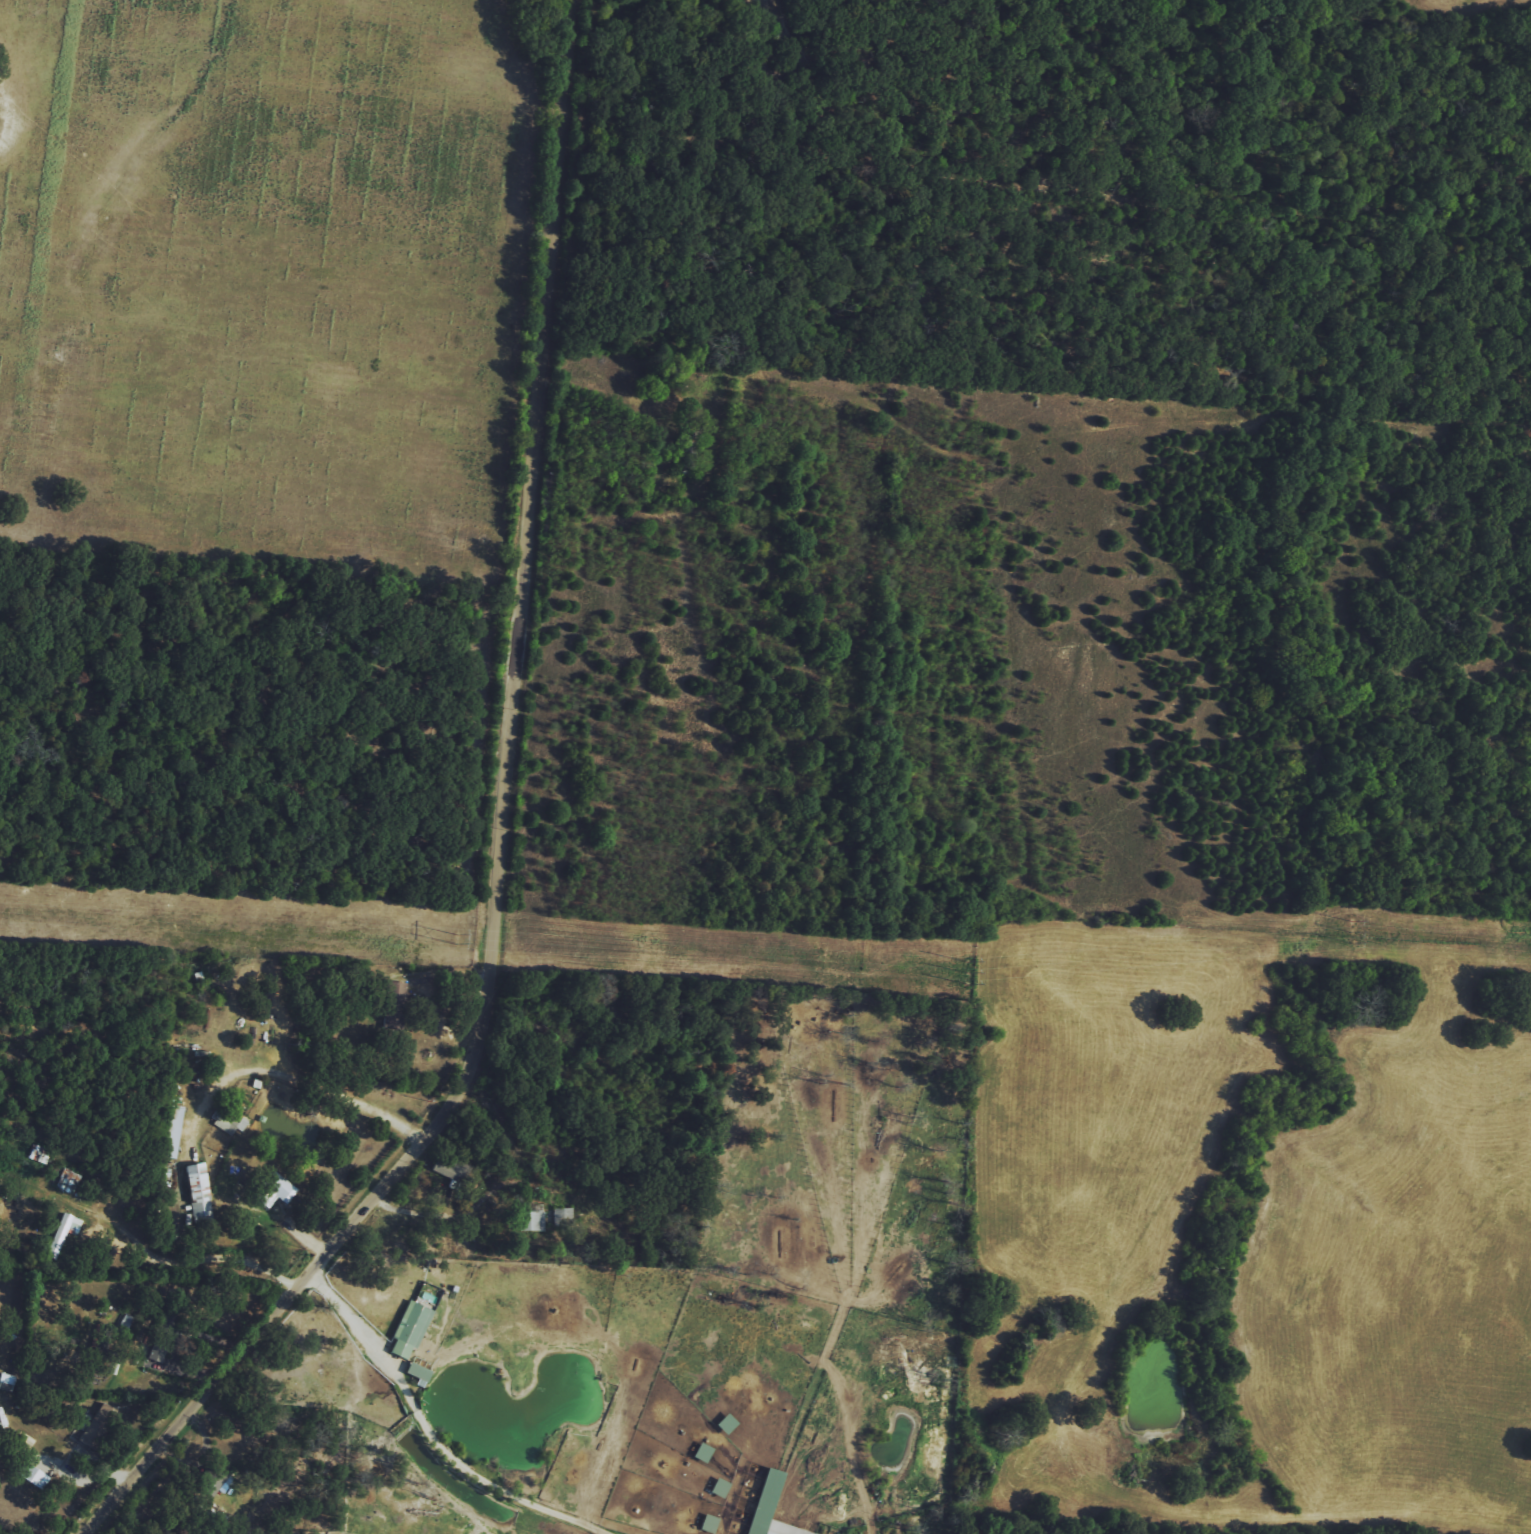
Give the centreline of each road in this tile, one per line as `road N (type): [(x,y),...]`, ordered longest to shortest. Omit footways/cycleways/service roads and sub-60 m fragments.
road 1 (residential): [(75,1533),(439,1092),(483,954),(571,0)]

